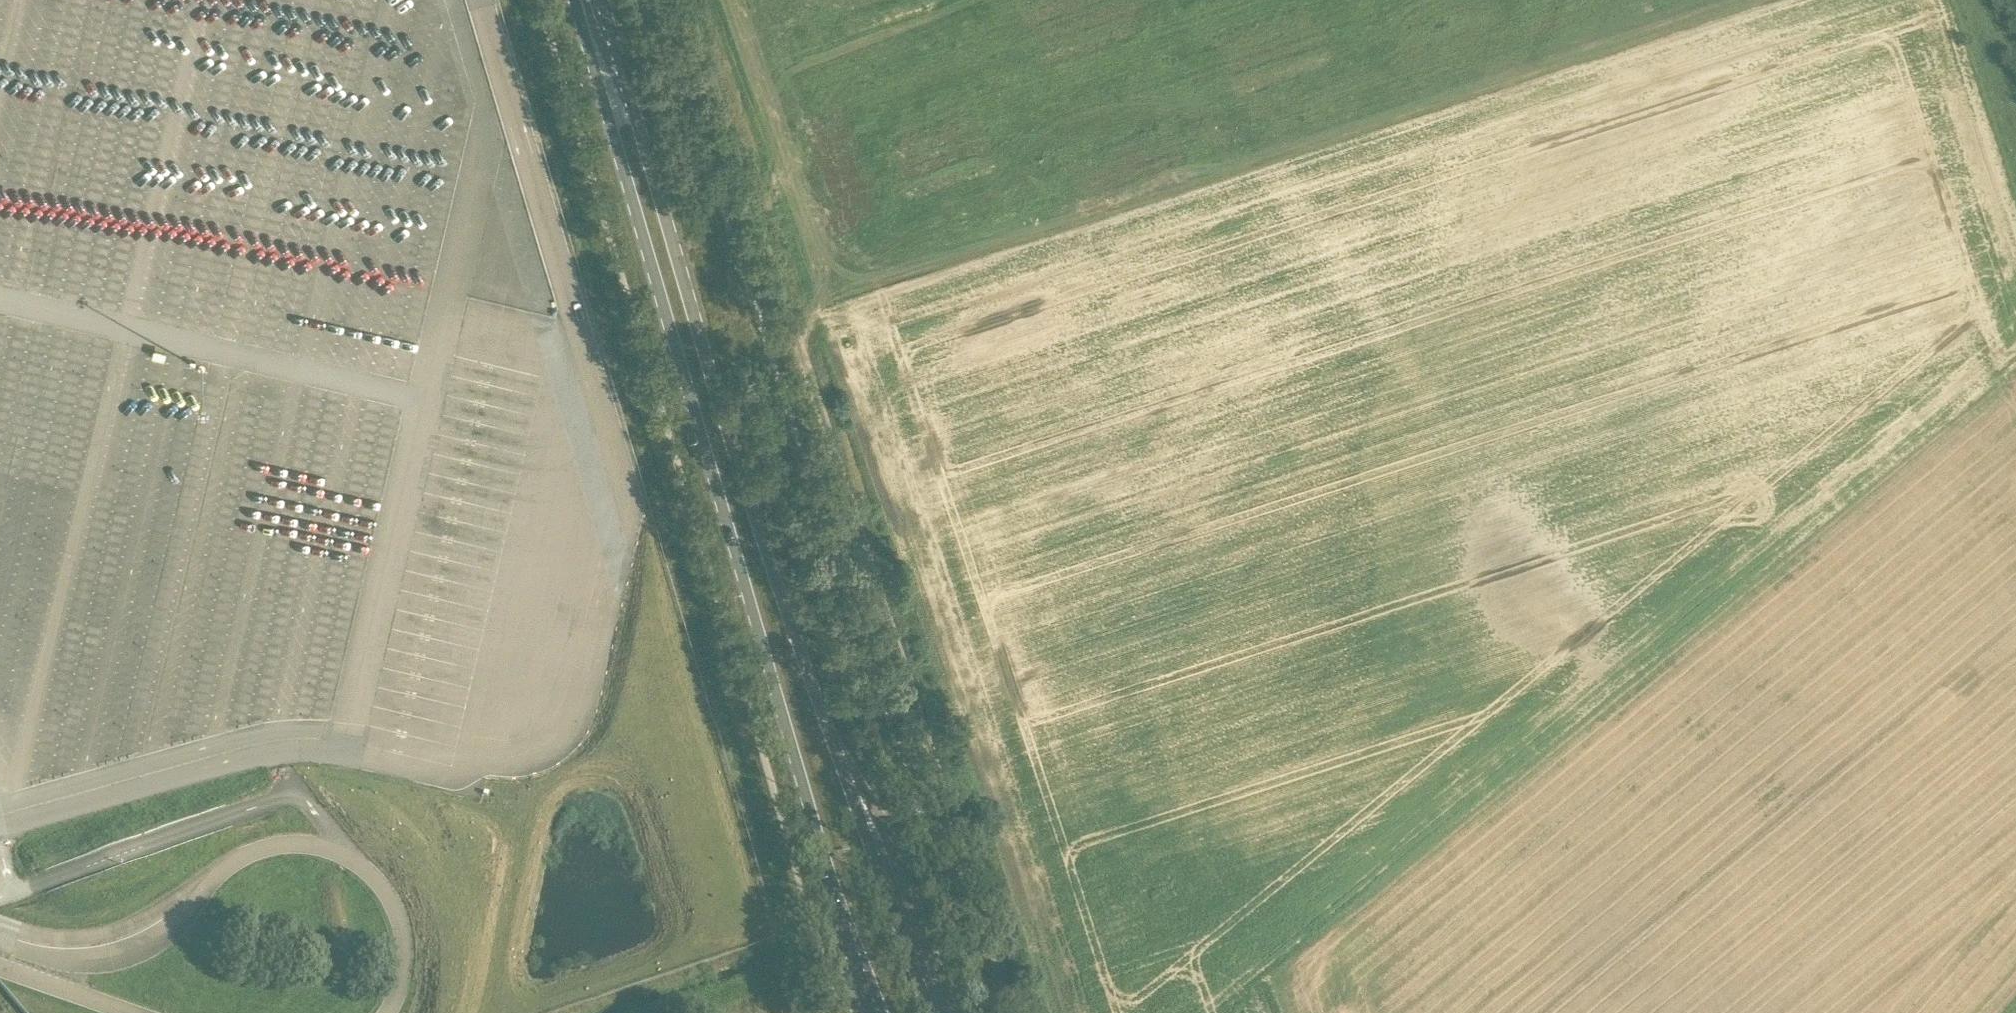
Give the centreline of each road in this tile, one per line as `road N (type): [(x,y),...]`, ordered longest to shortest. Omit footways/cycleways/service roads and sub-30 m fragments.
road 1 (primary): [(926,1012),(815,693),(639,137),(583,0)]
road 2 (primary): [(578,0),(612,144),(871,1012)]
road 3 (track): [(789,314),(1016,1012)]

